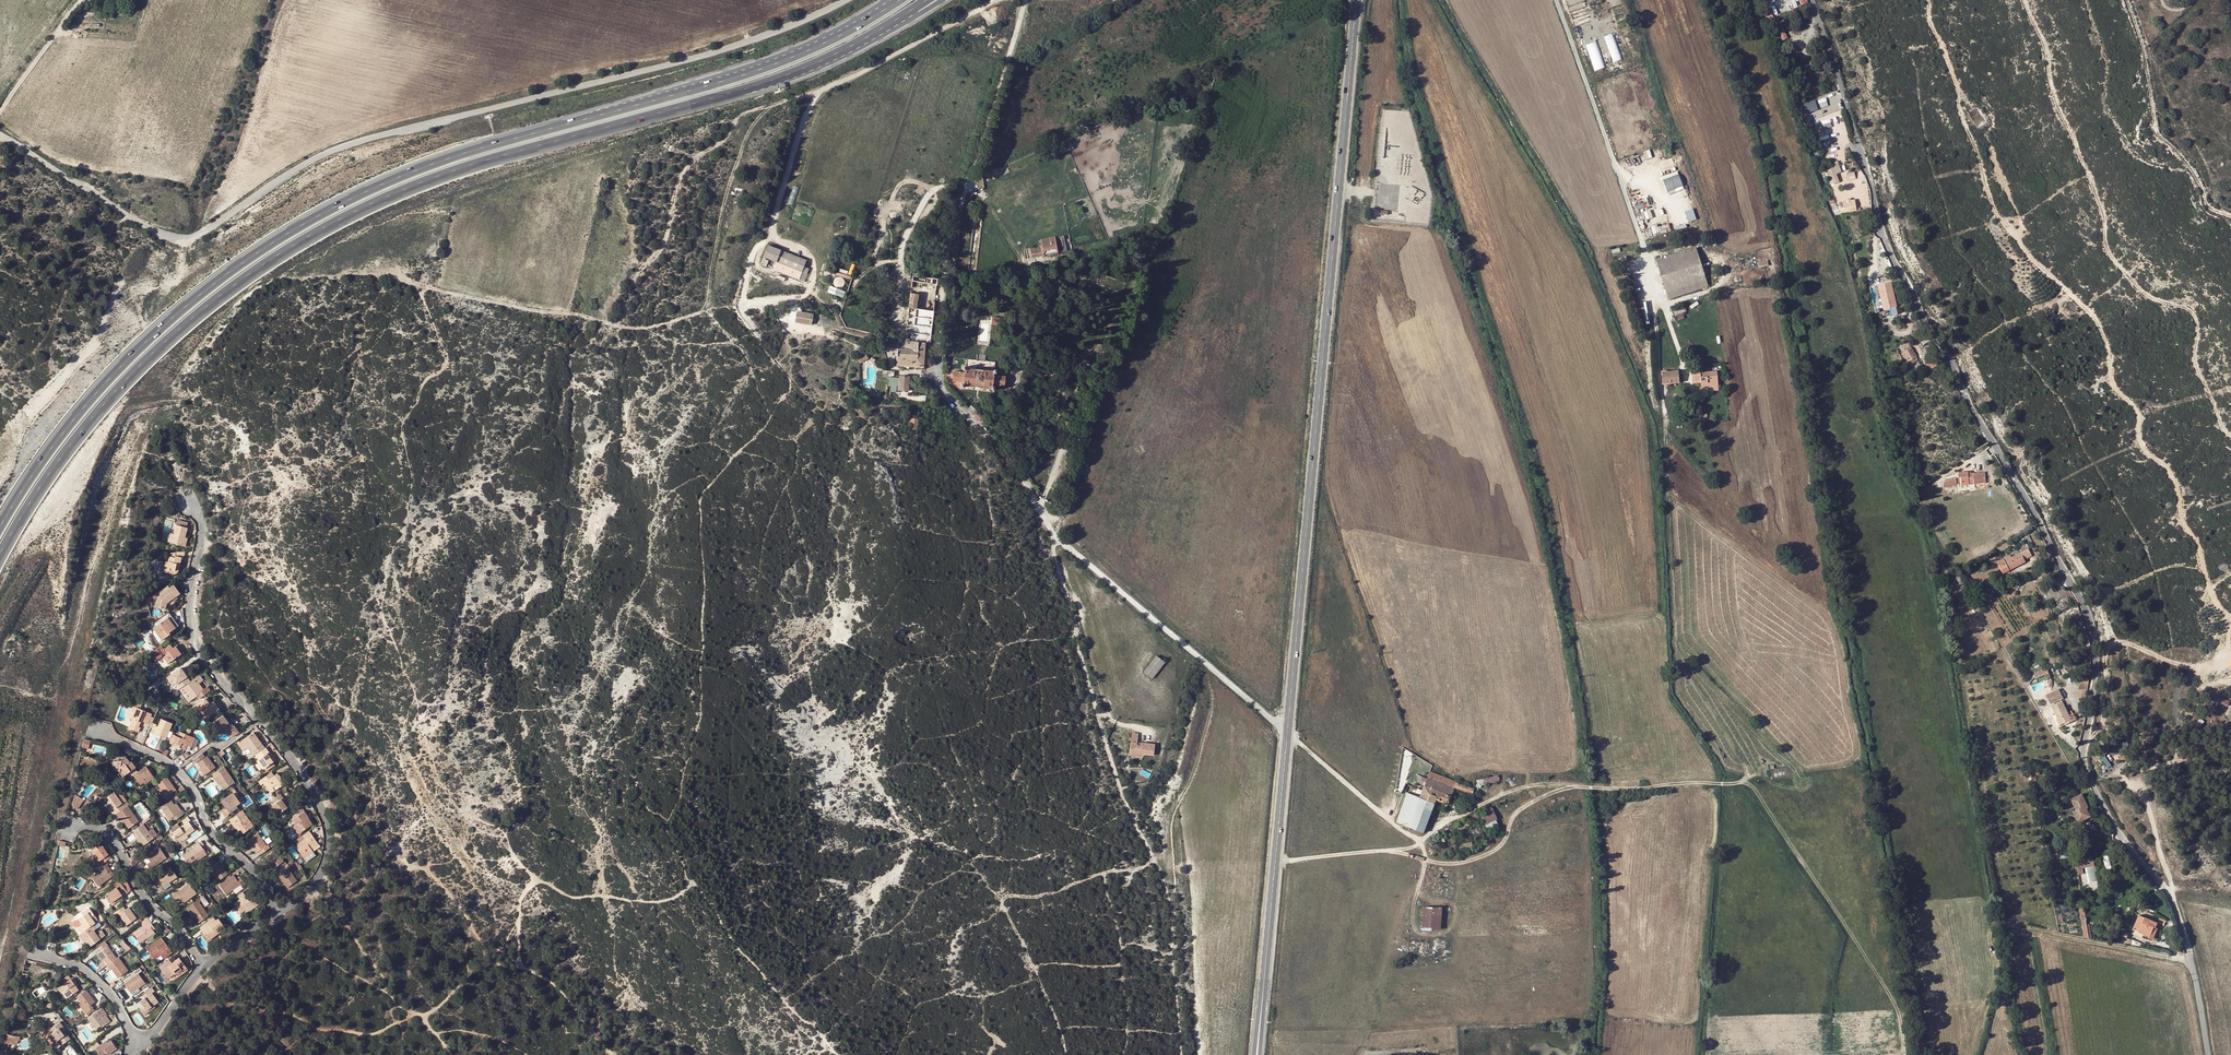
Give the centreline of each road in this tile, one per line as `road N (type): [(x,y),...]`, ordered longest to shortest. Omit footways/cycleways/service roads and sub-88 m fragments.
road 1 (residential): [(1811,0),(1891,255),(1980,420),(2063,551),(2093,631),(2097,672),(2083,754),(2098,798),(2174,907),(2206,1054)]
road 2 (secondary): [(1355,0),(1257,1054)]
road 3 (trunk): [(859,27),(748,73),(410,173),(236,264),(97,394),(41,461),(0,529)]
road 4 (trunk): [(0,565),(107,405),(243,279),(430,184),(808,69)]
road 5 (unclassified): [(844,0),(660,69),(357,142),(316,158),(197,236),(163,236),(0,136)]
road 6 (track): [(1026,0),(940,279),(940,389),(1039,504),(1054,538),(1288,732)]
road 7 (track): [(2230,627),(2180,518),(2177,484),(2140,446),(2138,416),(2109,381),(2090,314),(2031,264),(2000,224),(1928,0)]
road 8 (track): [(0,975),(114,500),(134,441),(168,421)]
road 9 (track): [(2230,434),(2193,358),(2198,328),(2190,309),(2147,297),(2106,247),(2105,219),(2025,0)]
road 10 (residential): [(284,917),(322,885),(335,832),(324,804),(263,719),(208,666),(192,608),(203,550),(195,505)]
road 11 (track): [(695,884),(665,901),(577,899),(534,883),(525,889),(521,966),(553,981),(615,1054)]
road 12 (track): [(992,0),(818,92),(777,211),(780,235),(805,247)]
road 13 (track): [(521,966),(482,965),(463,976),(437,1013),(375,1031),(318,1026),(243,999),(198,971)]
road 14 (track): [(1054,538),(1059,590),(1121,791),(1155,858)]
road 15 (track): [(1066,1054),(1003,899),(1060,891),(1155,858)]
road 16 (track): [(2230,228),(2206,209),(2200,184),(2183,170),(2150,164),(2116,128),(2107,108),(2108,59),(2088,0)]
road 17 (track): [(1555,0),(1653,267)]
road 18 (track): [(707,308),(632,325),(437,287)]
road 19 (residential): [(284,917),(260,874),(222,843),(192,787),(170,765),(98,731)]
road 20 (track): [(707,308),(728,189),(755,120),(777,103),(818,92)]
road 21 (residential): [(198,971),(194,951),(147,903),(114,838),(81,825),(73,837)]
road 22 (track): [(2139,0),(2171,102),(2208,169)]
road 23 (trunk): [(808,69),(941,0)]
road 24 (unclassified): [(0,112),(80,0)]
road 25 (trunk): [(808,69),(927,0)]
road 26 (residential): [(145,1048),(103,987),(48,961)]
road 27 (track): [(2174,907),(2134,782)]

